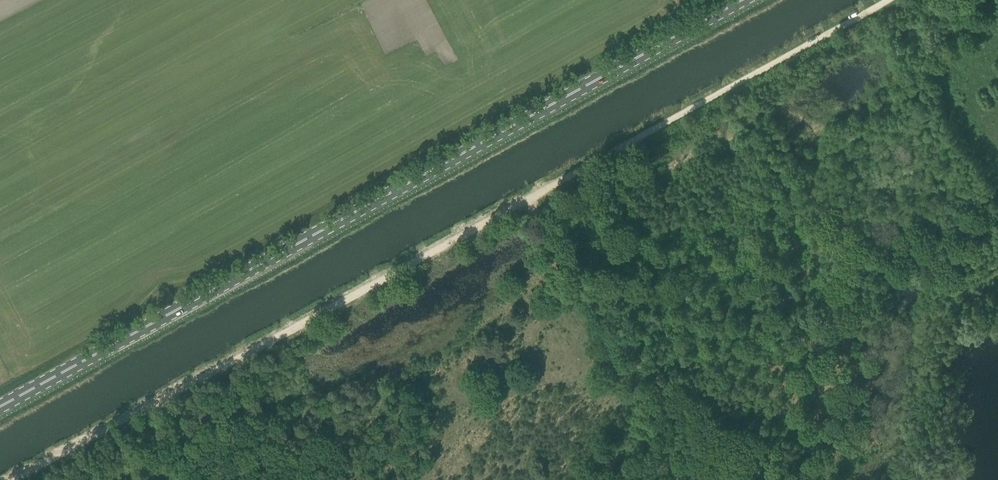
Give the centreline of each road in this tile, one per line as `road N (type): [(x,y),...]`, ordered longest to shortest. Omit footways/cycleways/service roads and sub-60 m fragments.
road 1 (primary): [(0,408),(745,0)]
road 2 (track): [(525,201),(15,479)]
road 3 (track): [(895,0),(525,201)]
road 4 (track): [(525,201),(756,479)]

